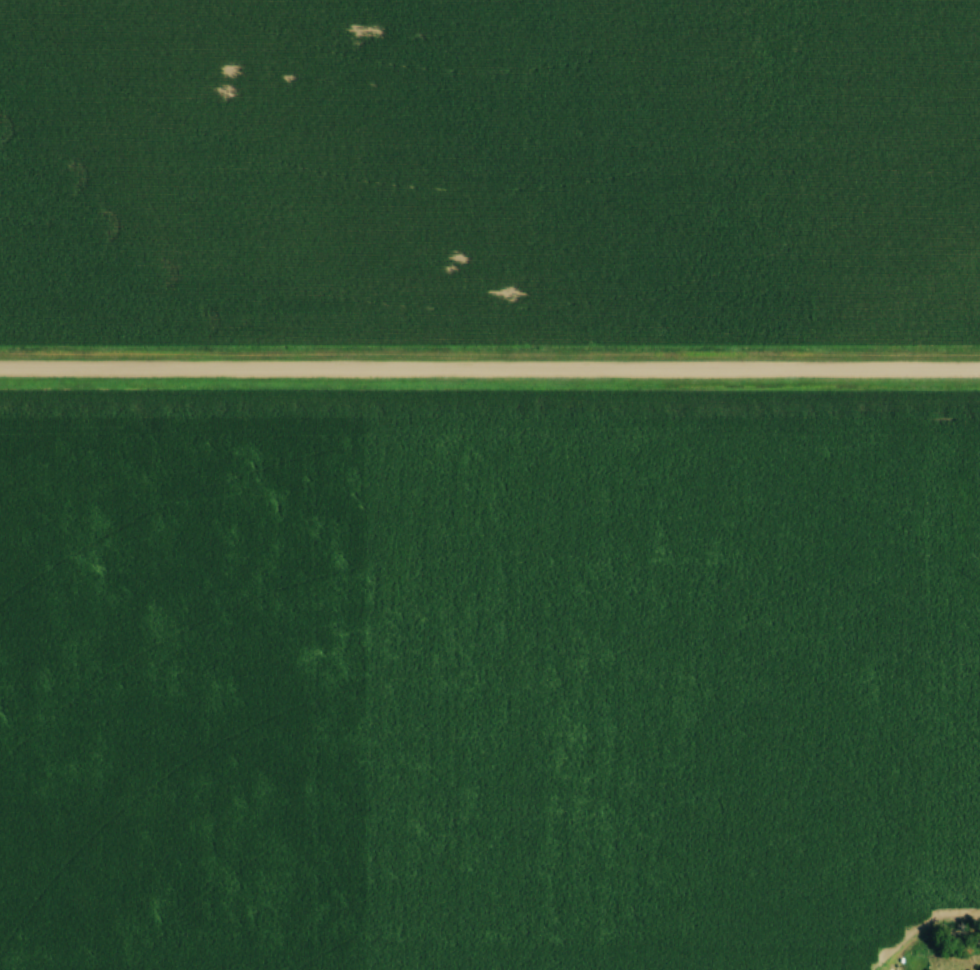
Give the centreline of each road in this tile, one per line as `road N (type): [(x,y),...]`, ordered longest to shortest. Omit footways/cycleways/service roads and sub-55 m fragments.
road 1 (residential): [(979,372),(0,371)]

